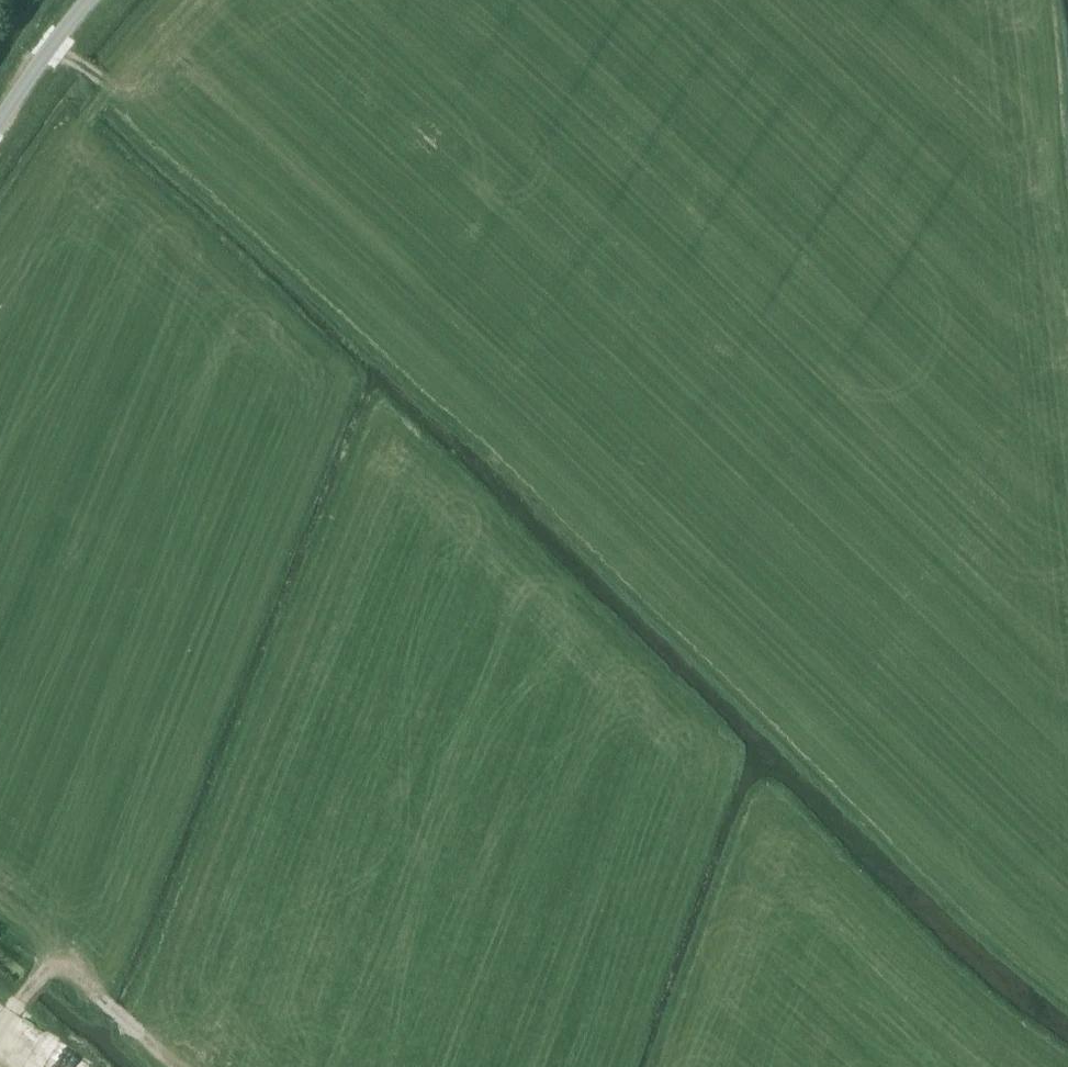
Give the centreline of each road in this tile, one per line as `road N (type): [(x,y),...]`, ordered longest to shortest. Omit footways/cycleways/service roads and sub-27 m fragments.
road 1 (unclassified): [(0,126),(88,0)]

